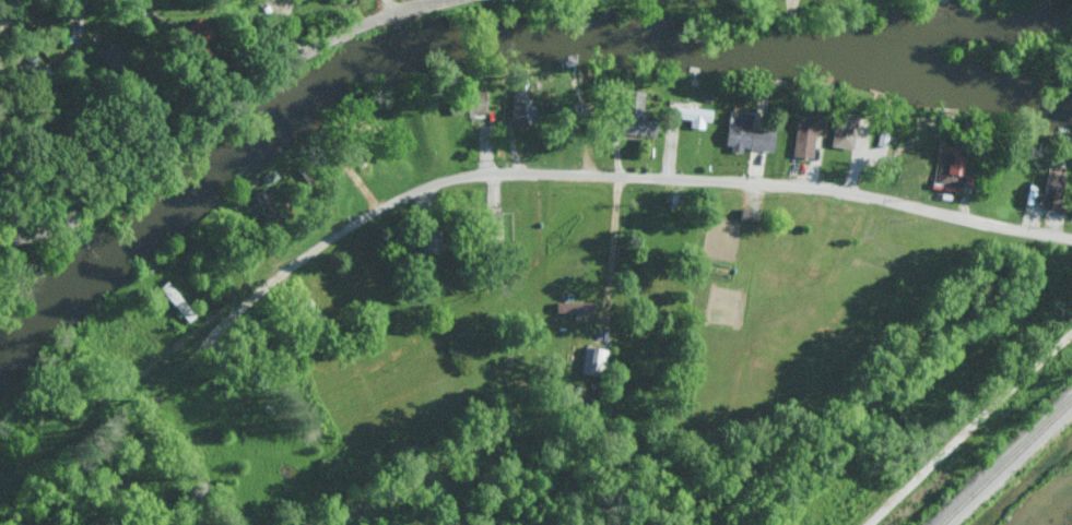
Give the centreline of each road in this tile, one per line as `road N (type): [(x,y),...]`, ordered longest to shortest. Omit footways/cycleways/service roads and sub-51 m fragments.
road 1 (residential): [(1071,238),(813,186),(491,170),(425,187),(328,237),(121,418)]
road 2 (tertiary): [(0,242),(75,217),(295,55),(444,0)]
road 3 (residential): [(868,524),(1071,332)]

